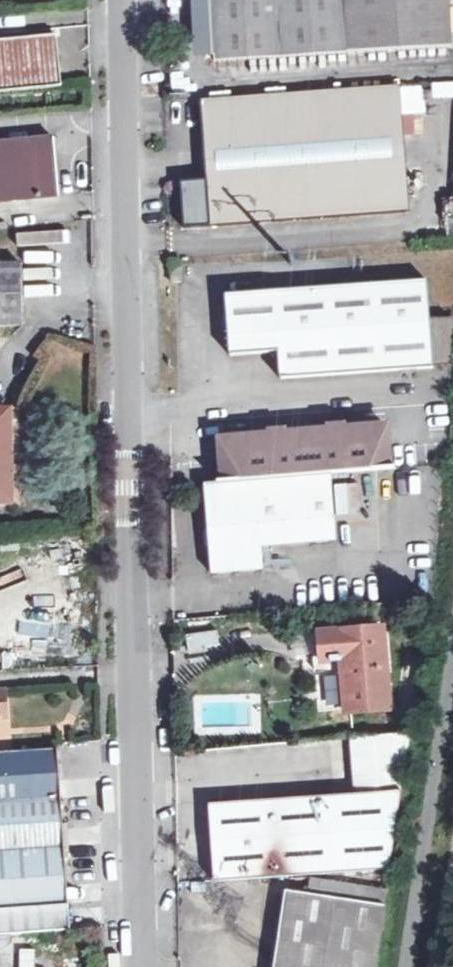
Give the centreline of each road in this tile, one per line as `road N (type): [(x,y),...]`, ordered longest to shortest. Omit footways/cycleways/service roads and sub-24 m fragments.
road 1 (residential): [(140,966),(121,0)]

